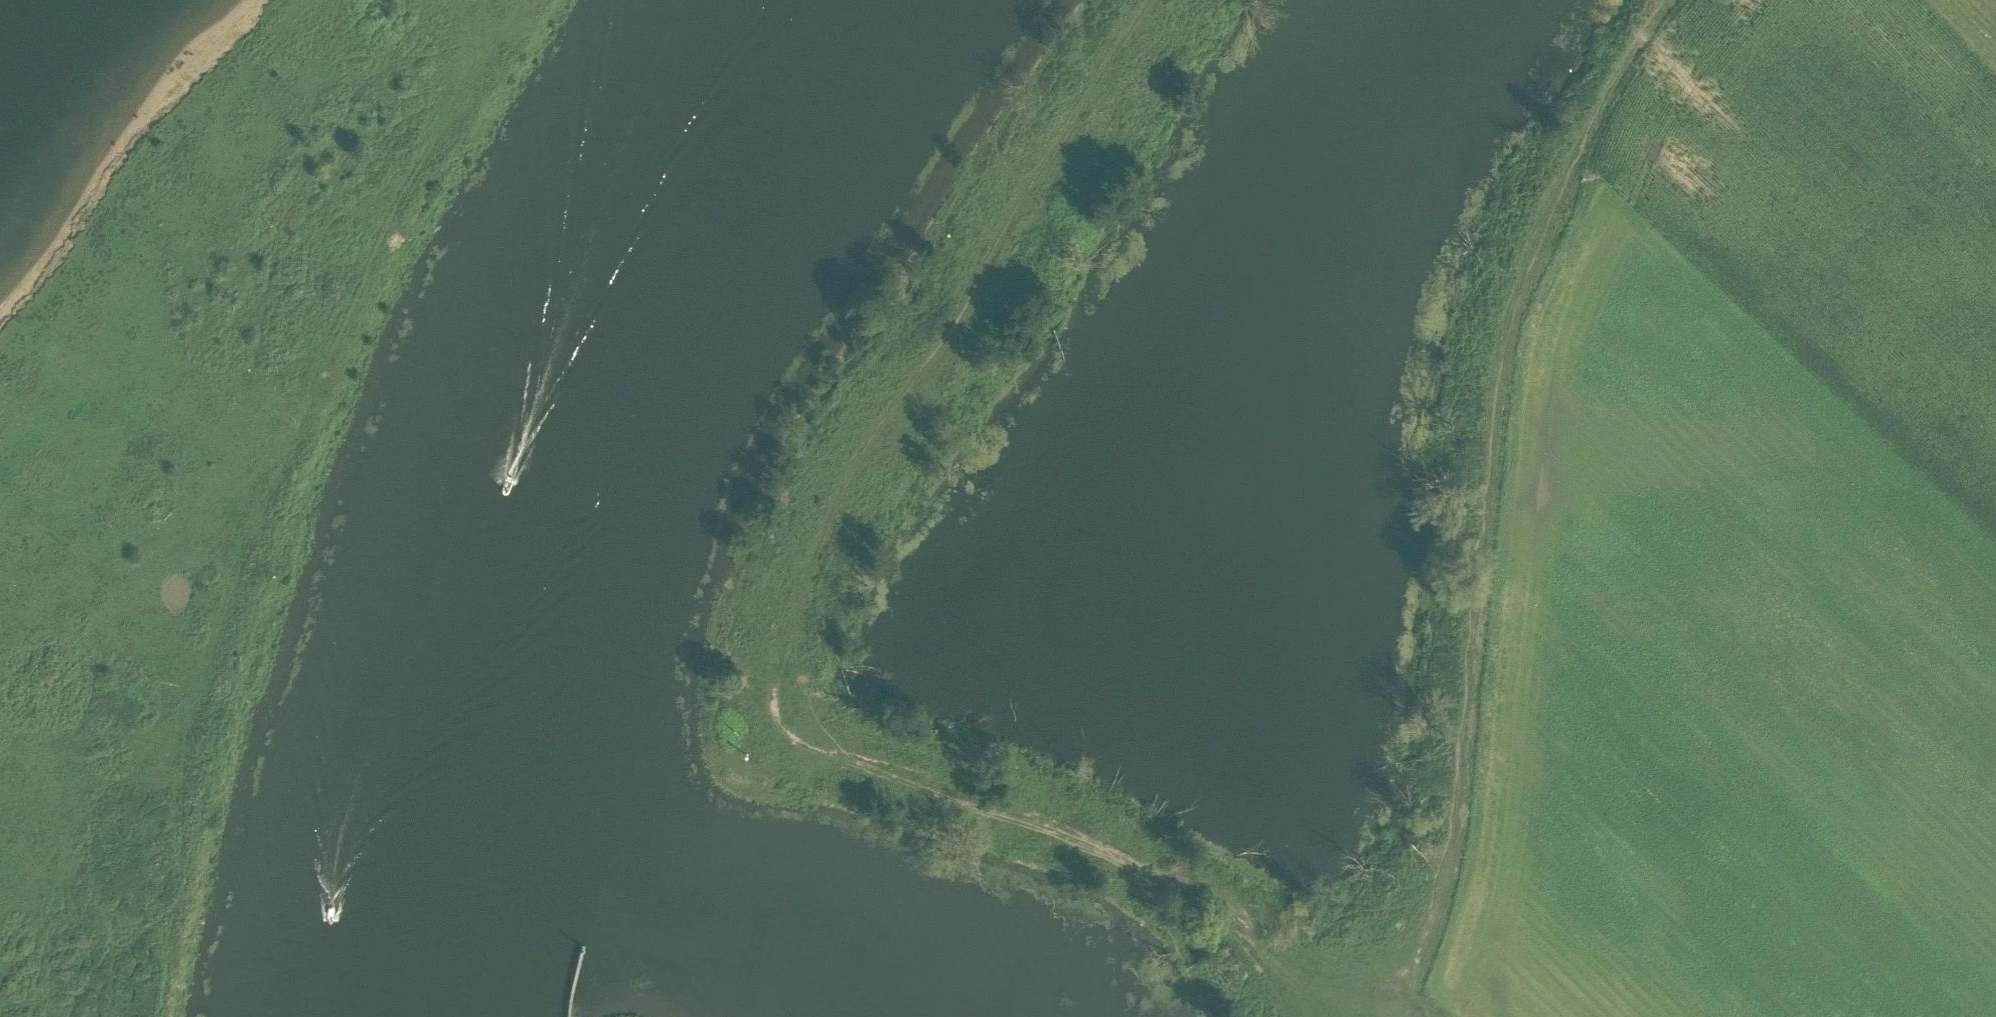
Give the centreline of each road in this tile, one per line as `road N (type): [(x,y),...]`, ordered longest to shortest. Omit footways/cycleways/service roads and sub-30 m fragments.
road 1 (track): [(1422,1016),(1370,978),(1058,835),(880,764),(814,758),(774,725),(773,690),(837,479),(967,311),(999,228),(1151,0)]
road 2 (track): [(1405,1001),(1464,834),(1488,440),(1510,290),(1539,218),(1663,0)]

